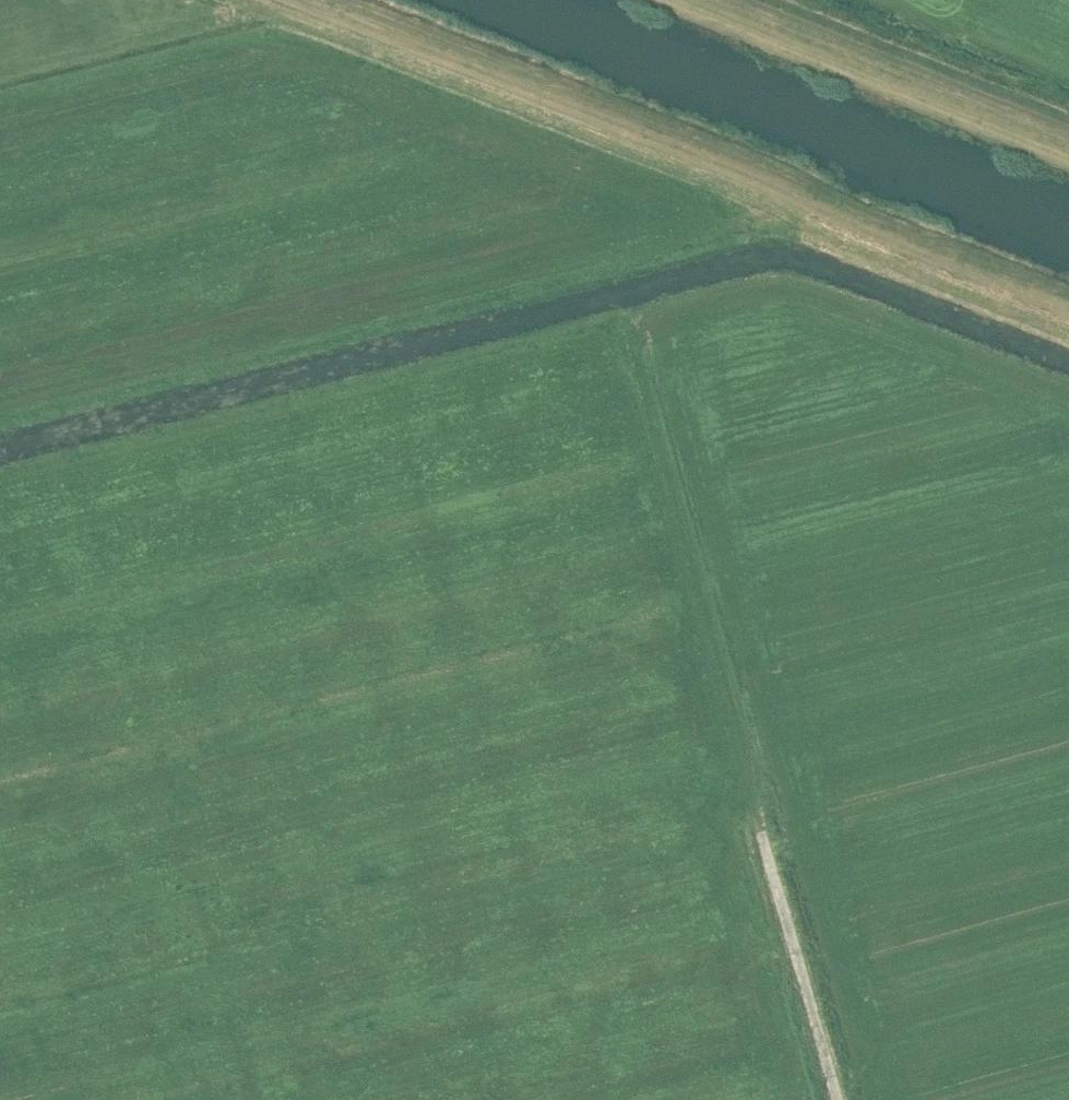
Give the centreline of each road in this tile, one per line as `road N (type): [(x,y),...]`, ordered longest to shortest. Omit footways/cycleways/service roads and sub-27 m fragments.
road 1 (track): [(1068,315),(291,0)]
road 2 (track): [(1068,136),(710,0)]

